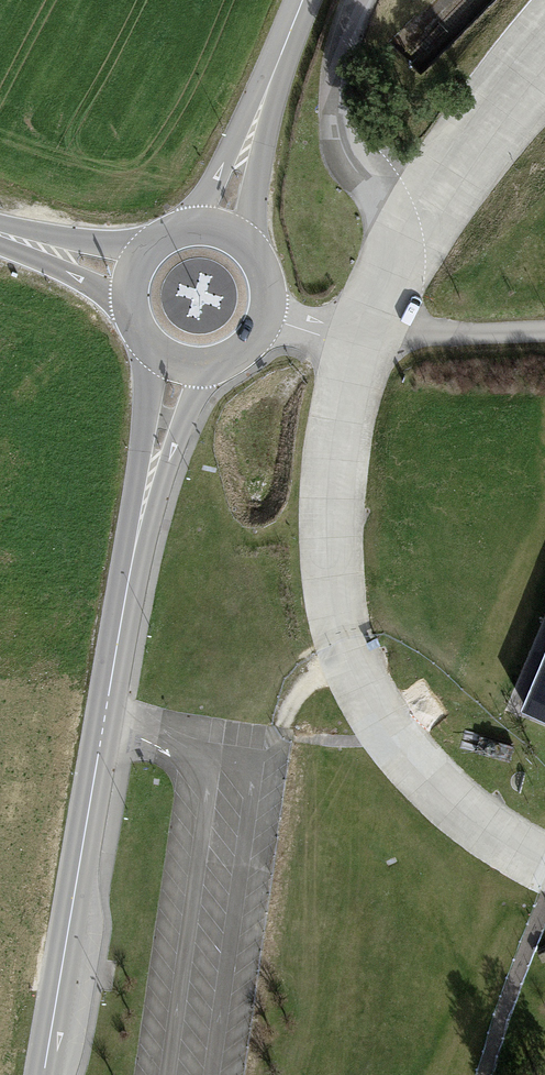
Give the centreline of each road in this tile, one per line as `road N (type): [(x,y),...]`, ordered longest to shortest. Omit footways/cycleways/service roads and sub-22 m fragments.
road 1 (unclassified): [(544,41),(402,239),(355,346),(336,495),(349,637),(396,740),(544,857)]
road 2 (secondary): [(177,365),(138,525),(44,1074)]
road 3 (secondary): [(312,0),(223,228)]
road 4 (secondary): [(177,365),(234,359),(269,314),(267,272),(257,253),(223,228)]
road 5 (secondary): [(148,245),(0,231)]
road 6 (secondary): [(0,236),(128,308)]

